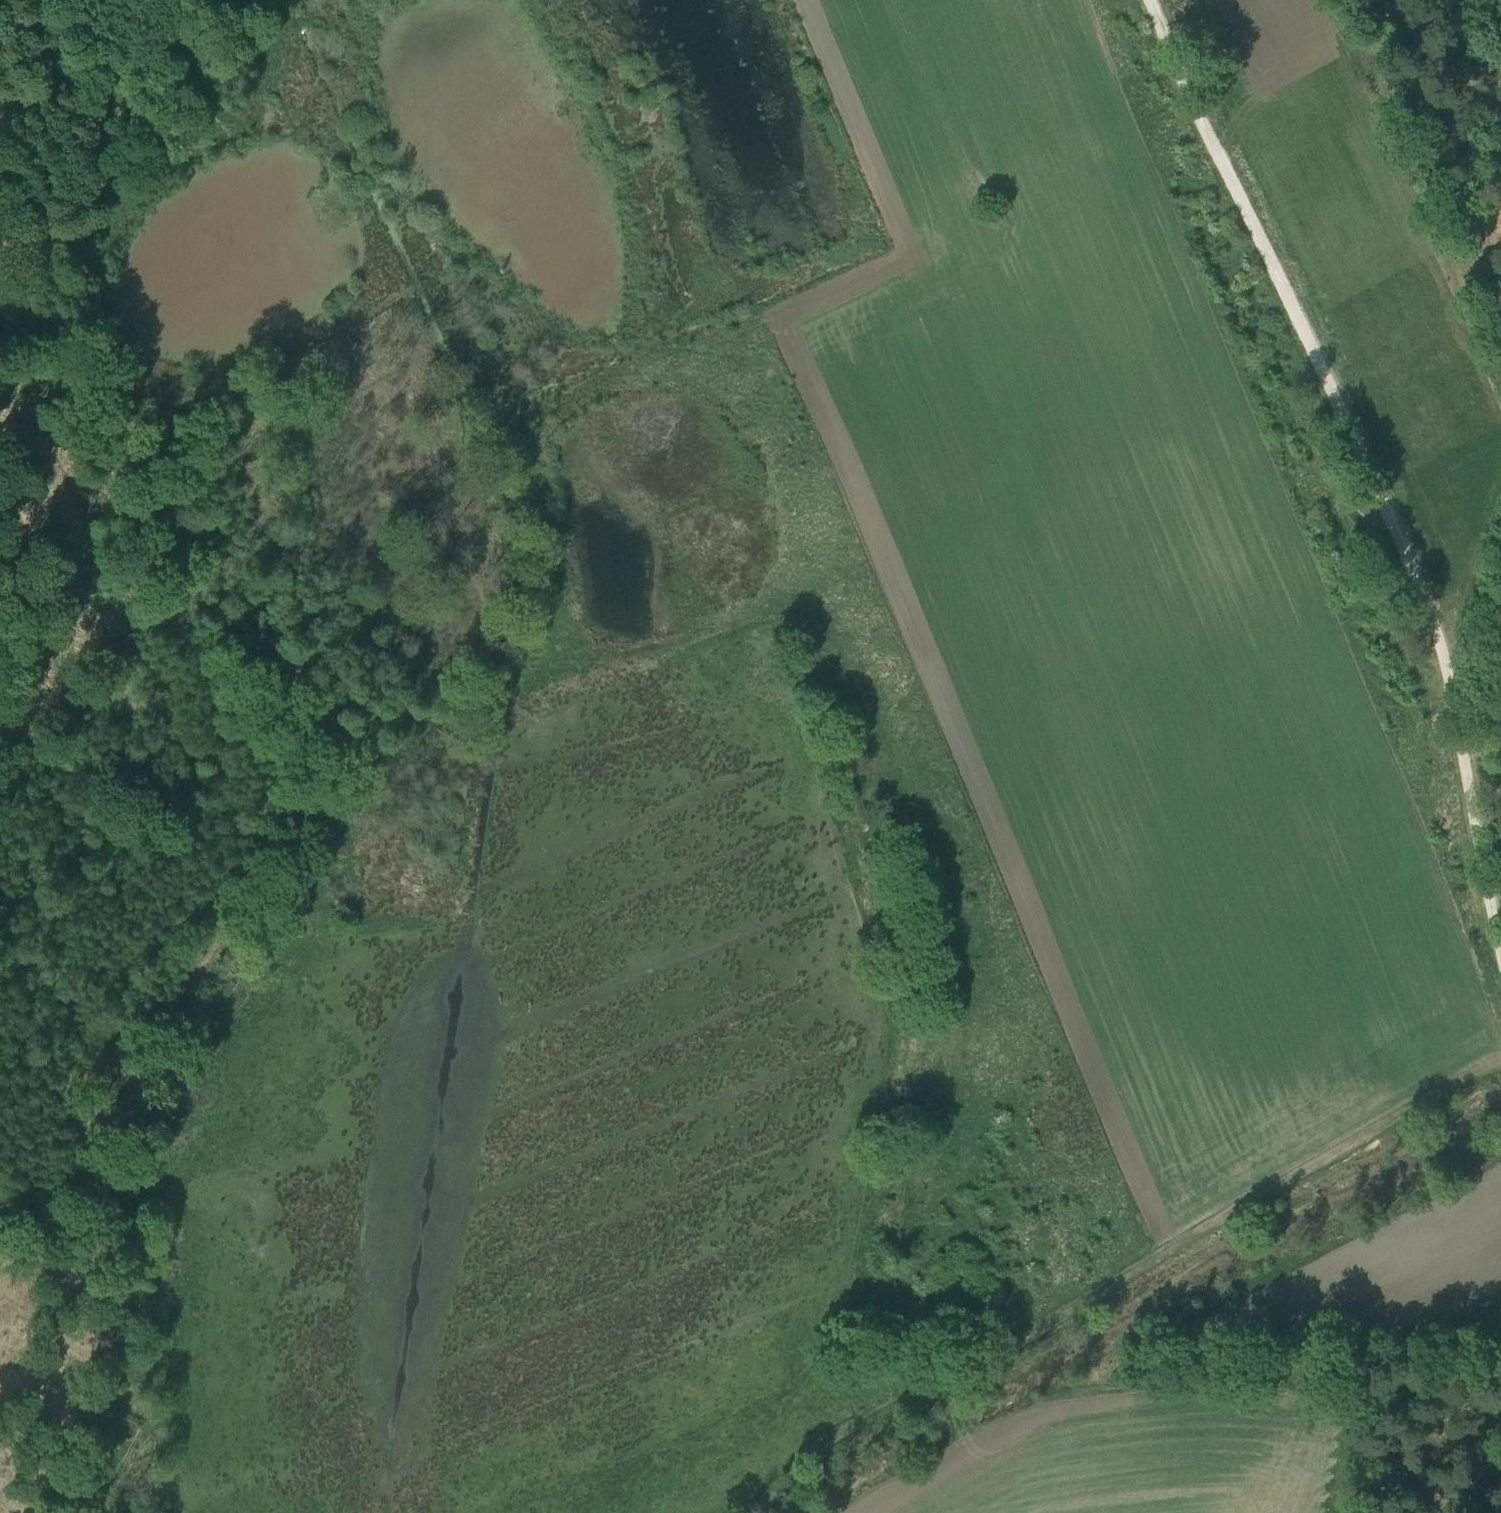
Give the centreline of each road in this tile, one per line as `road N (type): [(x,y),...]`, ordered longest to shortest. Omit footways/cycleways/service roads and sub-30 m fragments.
road 1 (track): [(1154,0),(1466,753)]
road 2 (track): [(1466,753),(1500,930)]

